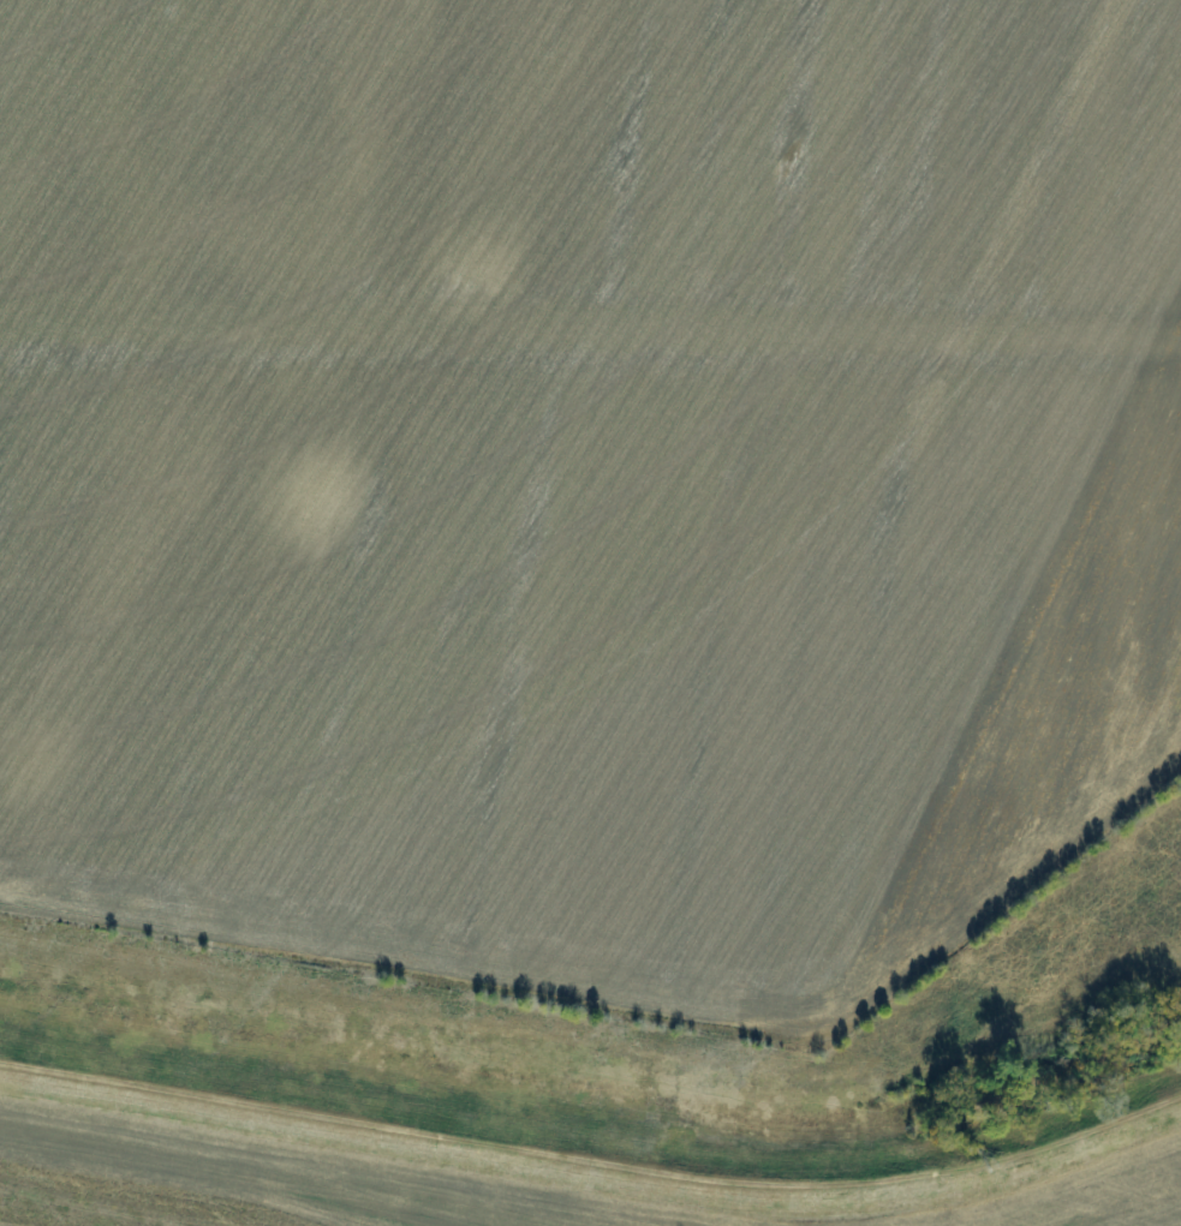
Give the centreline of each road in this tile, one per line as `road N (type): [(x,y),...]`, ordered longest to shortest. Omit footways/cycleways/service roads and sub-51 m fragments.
road 1 (residential): [(1180,1115),(956,1197),(860,1221),(711,1209),(0,1090)]

